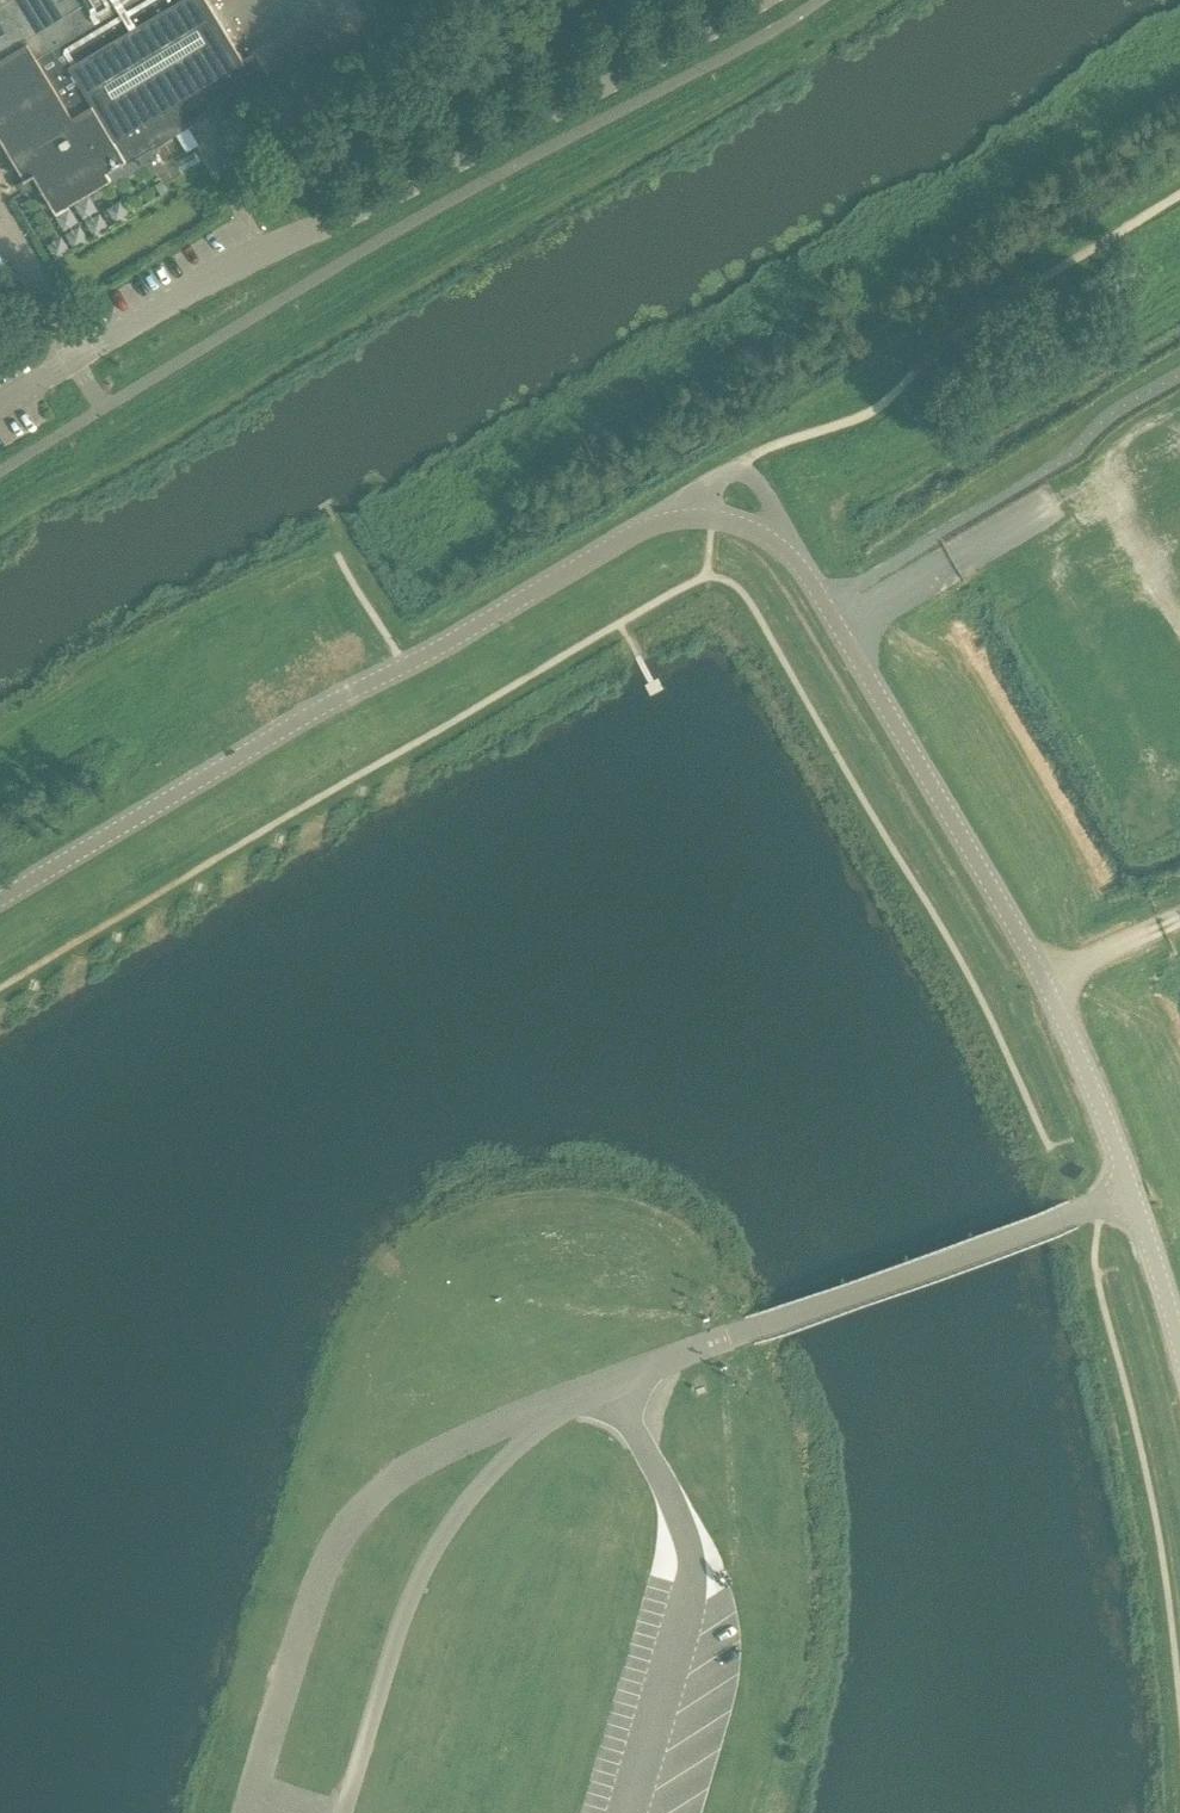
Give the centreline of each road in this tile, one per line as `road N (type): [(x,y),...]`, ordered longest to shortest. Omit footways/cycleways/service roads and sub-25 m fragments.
road 1 (unclassified): [(0,404),(261,253),(403,190),(762,0)]
road 2 (unclassified): [(0,900),(645,526)]
road 3 (unclassified): [(780,542),(1021,932),(1083,1062),(1131,1196)]
road 4 (unclassified): [(616,1380),(1131,1196)]
road 5 (unclassified): [(780,542),(760,484),(741,472),(645,526)]
road 6 (unclassified): [(1131,1196),(1179,1350)]
road 7 (unclassified): [(645,526),(708,516),(780,542)]

